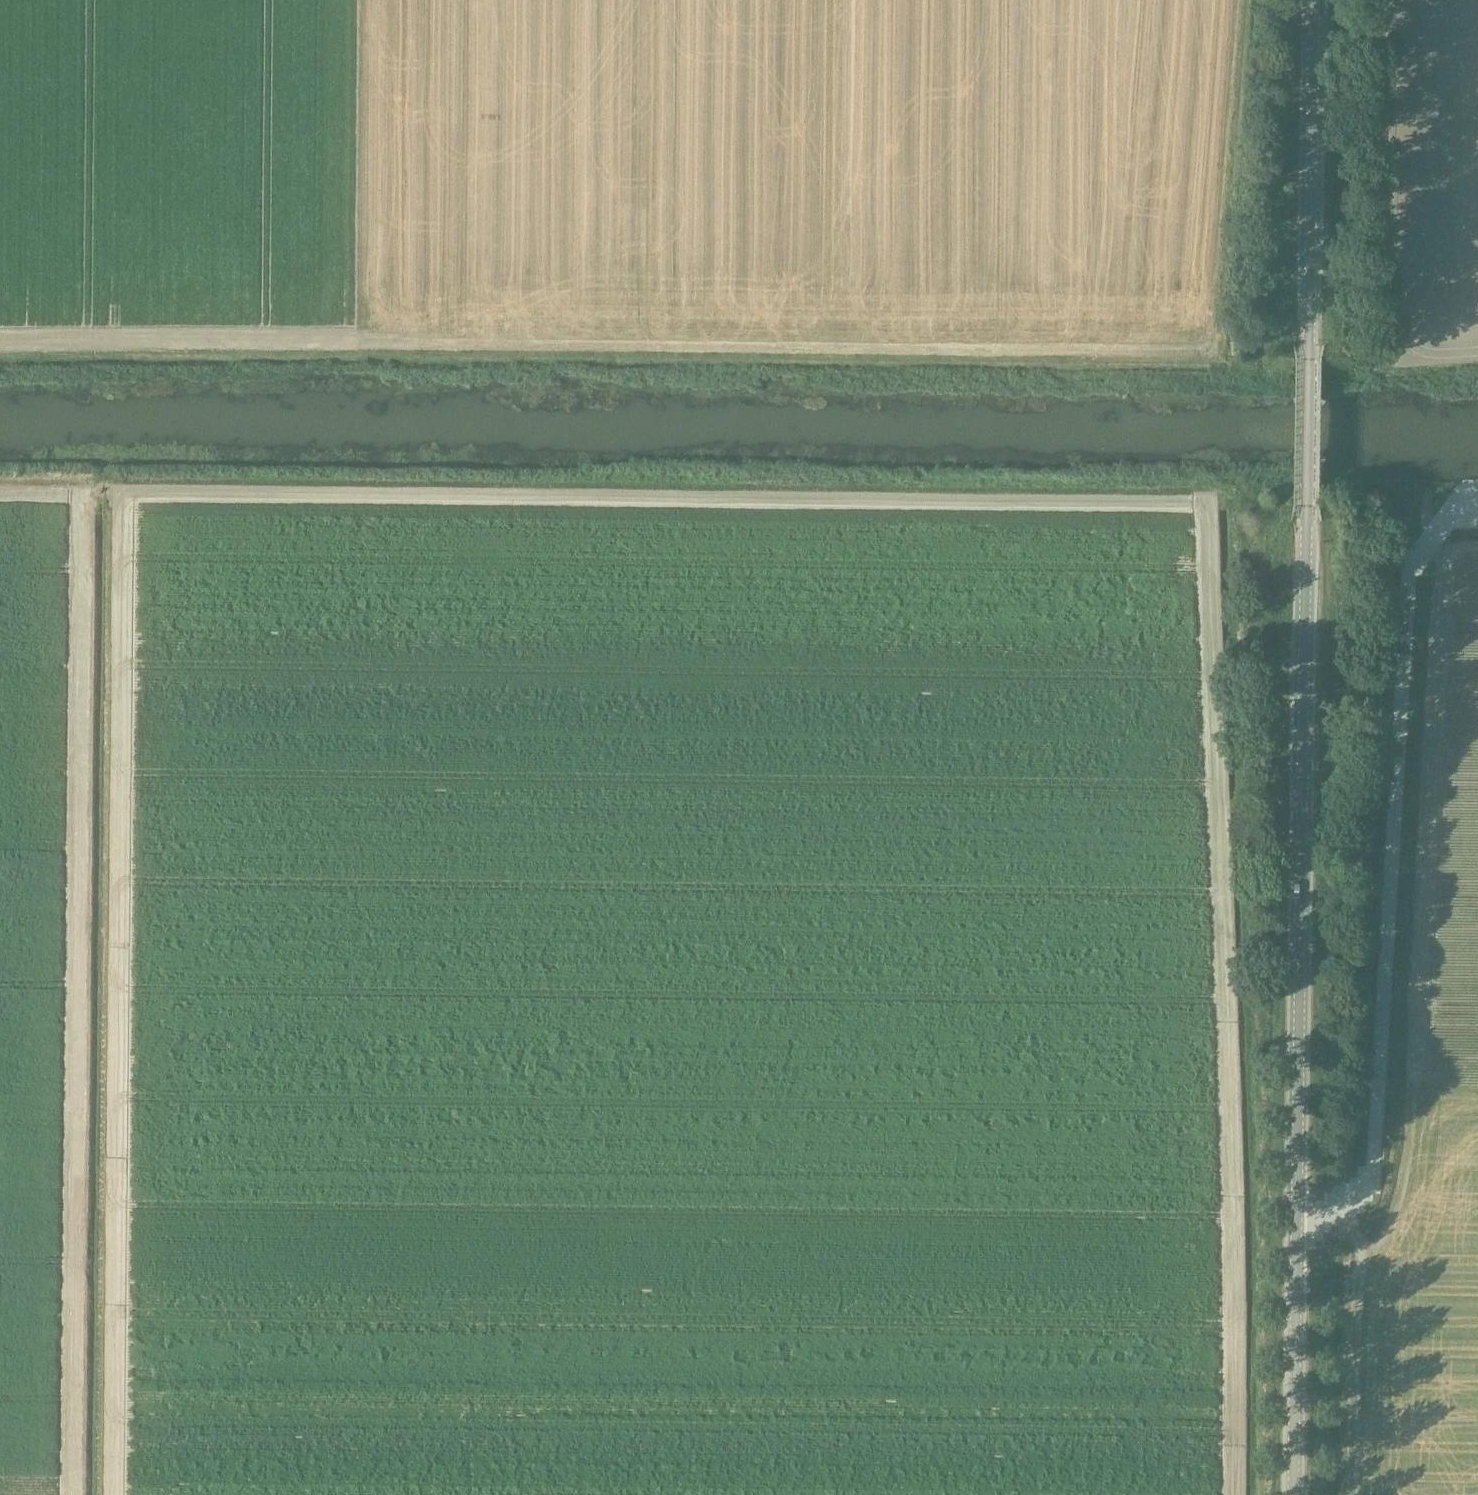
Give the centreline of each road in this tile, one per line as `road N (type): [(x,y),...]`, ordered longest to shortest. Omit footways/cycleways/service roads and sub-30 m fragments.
road 1 (unclassified): [(1301,874),(1314,0)]
road 2 (unclassified): [(1301,874),(1293,1494)]

